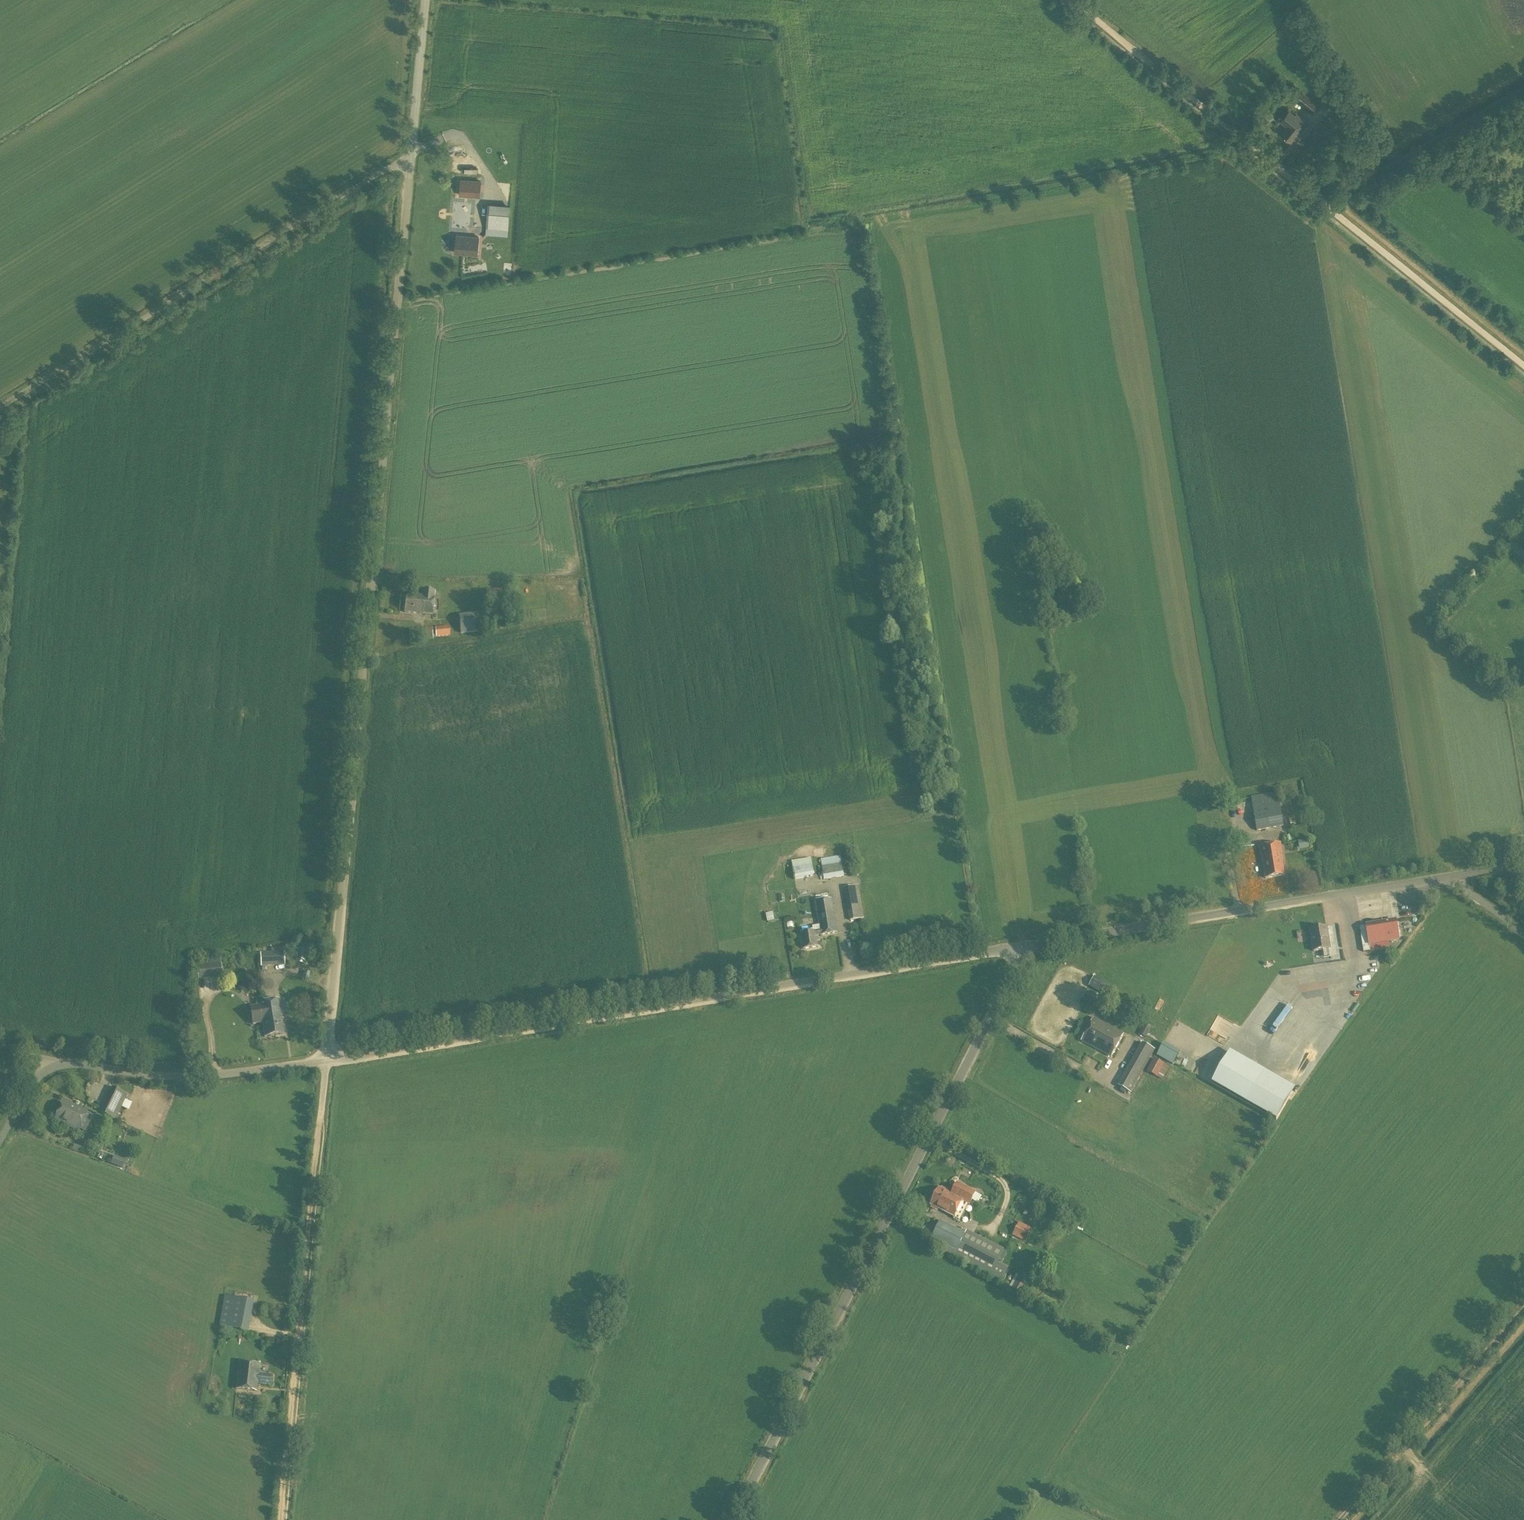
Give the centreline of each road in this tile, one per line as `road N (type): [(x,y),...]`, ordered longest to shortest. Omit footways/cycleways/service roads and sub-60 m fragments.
road 1 (unclassified): [(326,1060),(410,162)]
road 2 (unclassified): [(326,1060),(1015,951)]
road 3 (unclassified): [(728,1519),(1007,980),(1015,951)]
road 4 (track): [(1523,364),(1072,0)]
road 5 (unclassified): [(0,407),(410,162)]
road 6 (unclassified): [(1015,951),(1451,876)]
road 7 (track): [(279,1519),(311,1192)]
road 8 (track): [(1523,1303),(1334,1519)]
road 9 (unclassified): [(59,1061),(188,1079),(326,1060)]
road 10 (unclassified): [(410,162),(425,0)]
road 11 (unclassified): [(311,1192),(326,1060)]

